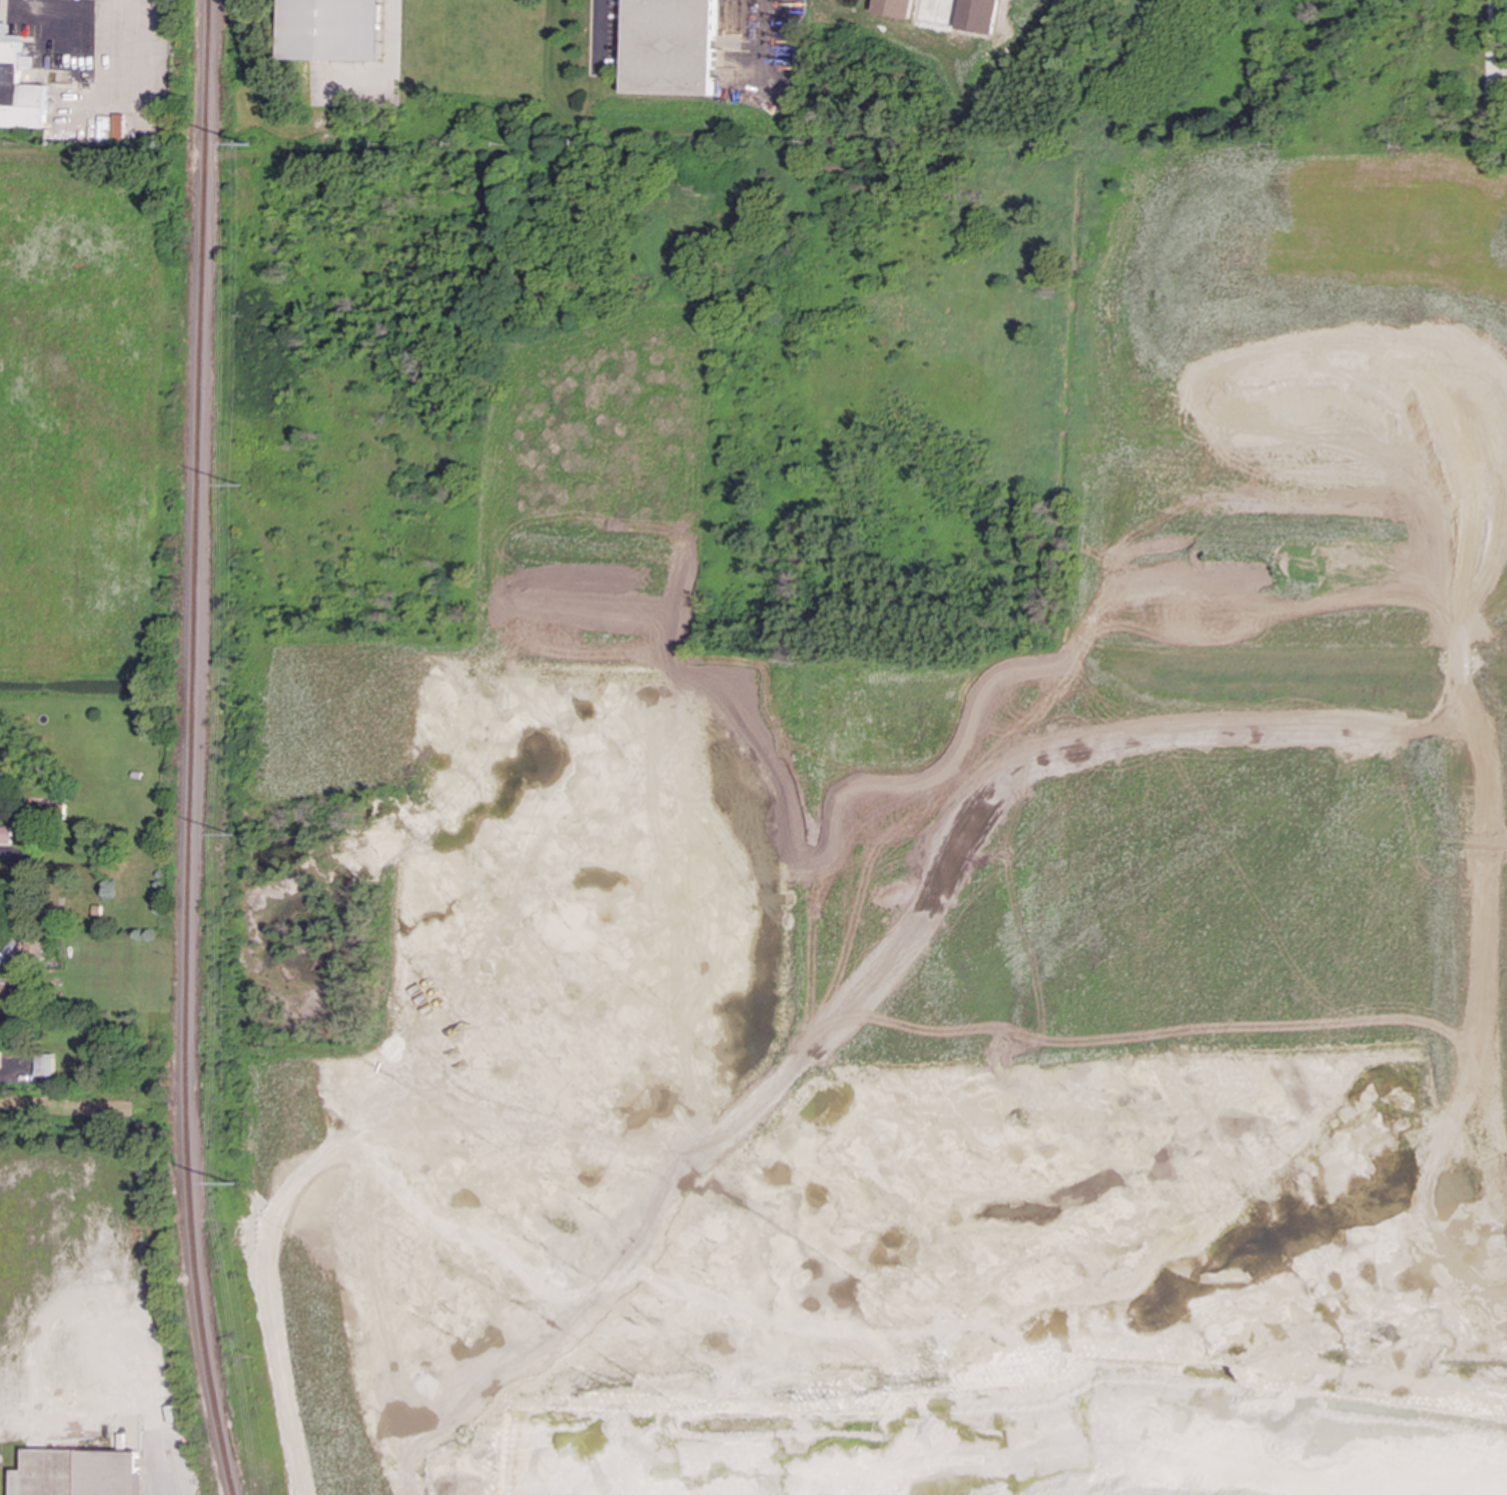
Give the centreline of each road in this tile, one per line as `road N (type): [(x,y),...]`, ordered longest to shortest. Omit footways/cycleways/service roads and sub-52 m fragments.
road 1 (residential): [(1493,0),(1483,174)]

